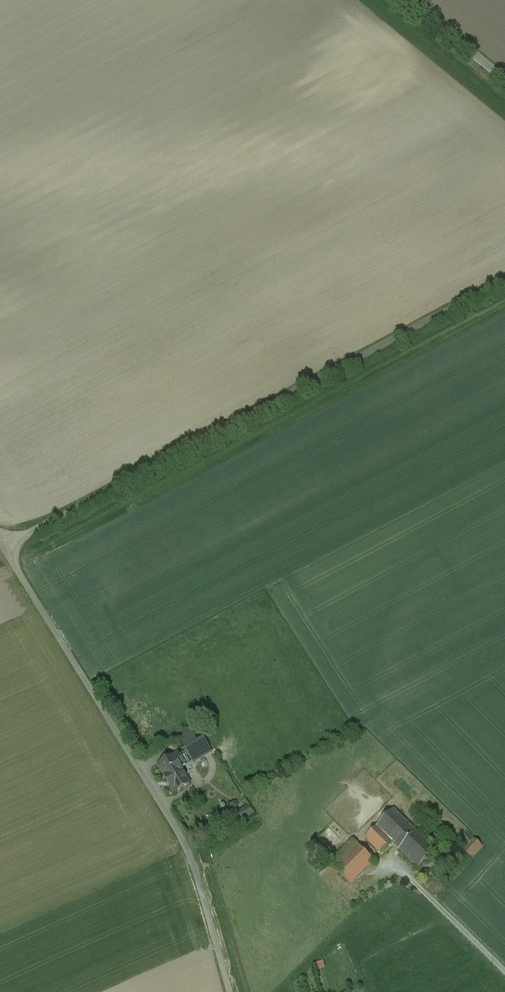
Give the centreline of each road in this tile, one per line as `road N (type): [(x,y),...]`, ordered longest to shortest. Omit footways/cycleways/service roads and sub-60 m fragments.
road 1 (unclassified): [(3,547),(504,277)]
road 2 (unclassified): [(228,991),(185,845),(3,547)]
road 3 (unclassified): [(411,0),(504,77)]

